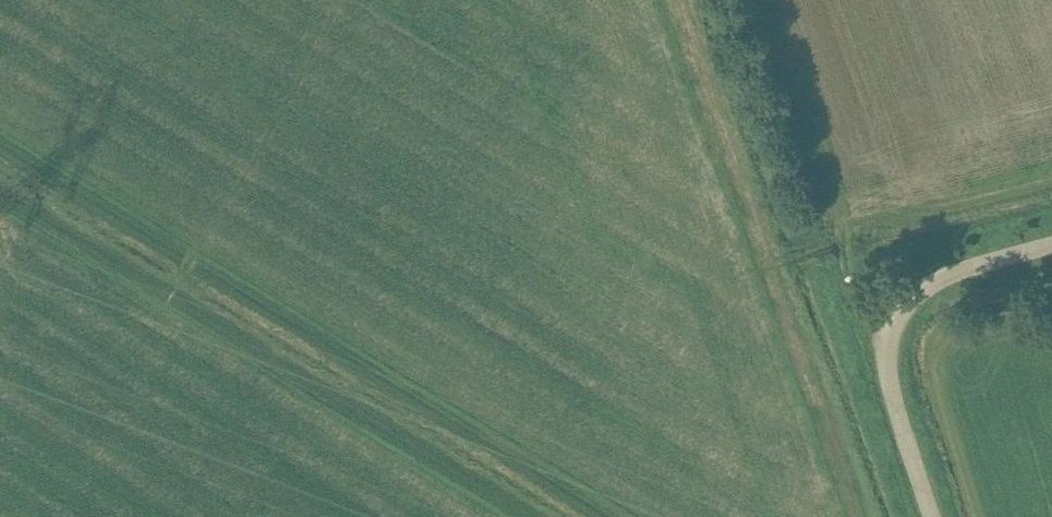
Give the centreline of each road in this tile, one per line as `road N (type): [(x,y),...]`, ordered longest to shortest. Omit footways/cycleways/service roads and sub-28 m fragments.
road 1 (unclassified): [(937,516),(894,382),(897,327),(923,286),(1051,245)]

